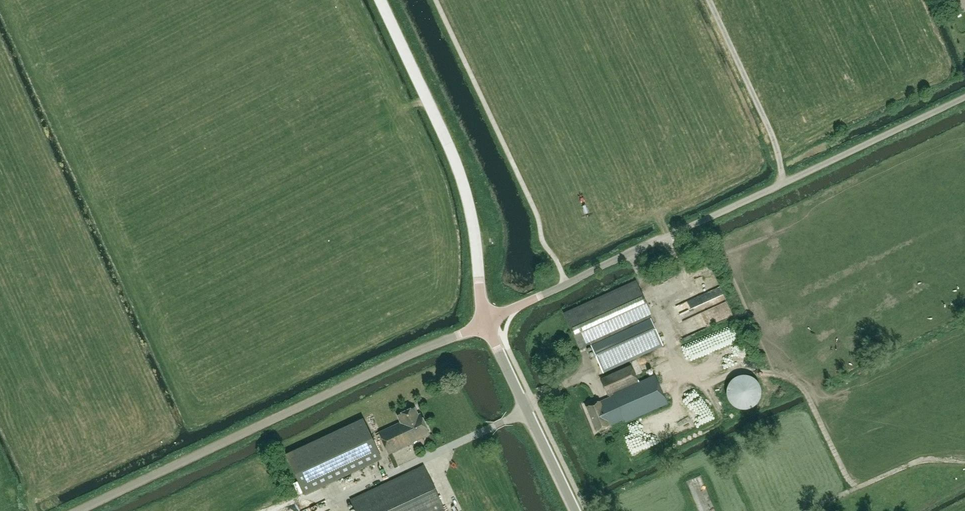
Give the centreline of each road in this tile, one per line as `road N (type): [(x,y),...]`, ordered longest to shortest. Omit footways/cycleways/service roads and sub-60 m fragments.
road 1 (unclassified): [(484,322),(964,97)]
road 2 (unclassified): [(75,510),(484,322)]
road 3 (tertiary): [(484,322),(463,185),(380,0)]
road 4 (unclassified): [(574,510),(484,322)]

